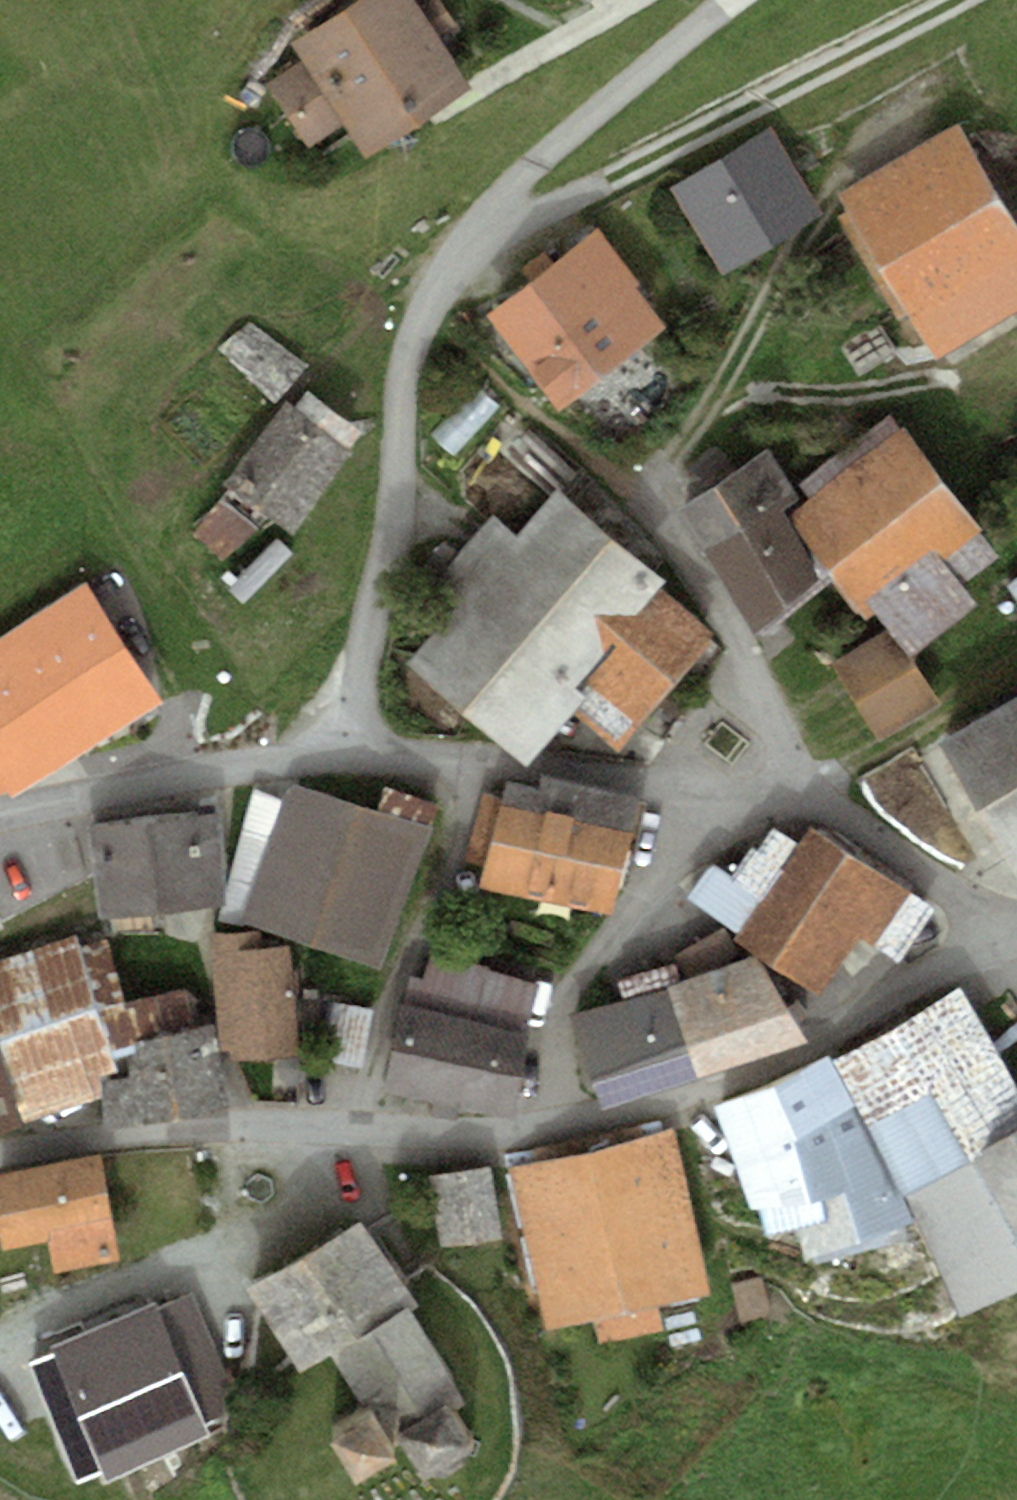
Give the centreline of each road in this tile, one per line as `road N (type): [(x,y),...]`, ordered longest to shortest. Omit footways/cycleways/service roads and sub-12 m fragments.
road 1 (residential): [(0,815),(305,756),(417,754),(583,771),(767,804),(857,835),(1008,941)]
road 2 (unclassified): [(0,1155),(235,1126),(413,1134),(549,1128),(711,1082),(1008,941)]
road 3 (track): [(470,245),(948,0)]
road 4 (track): [(704,408),(756,392),(947,381)]

